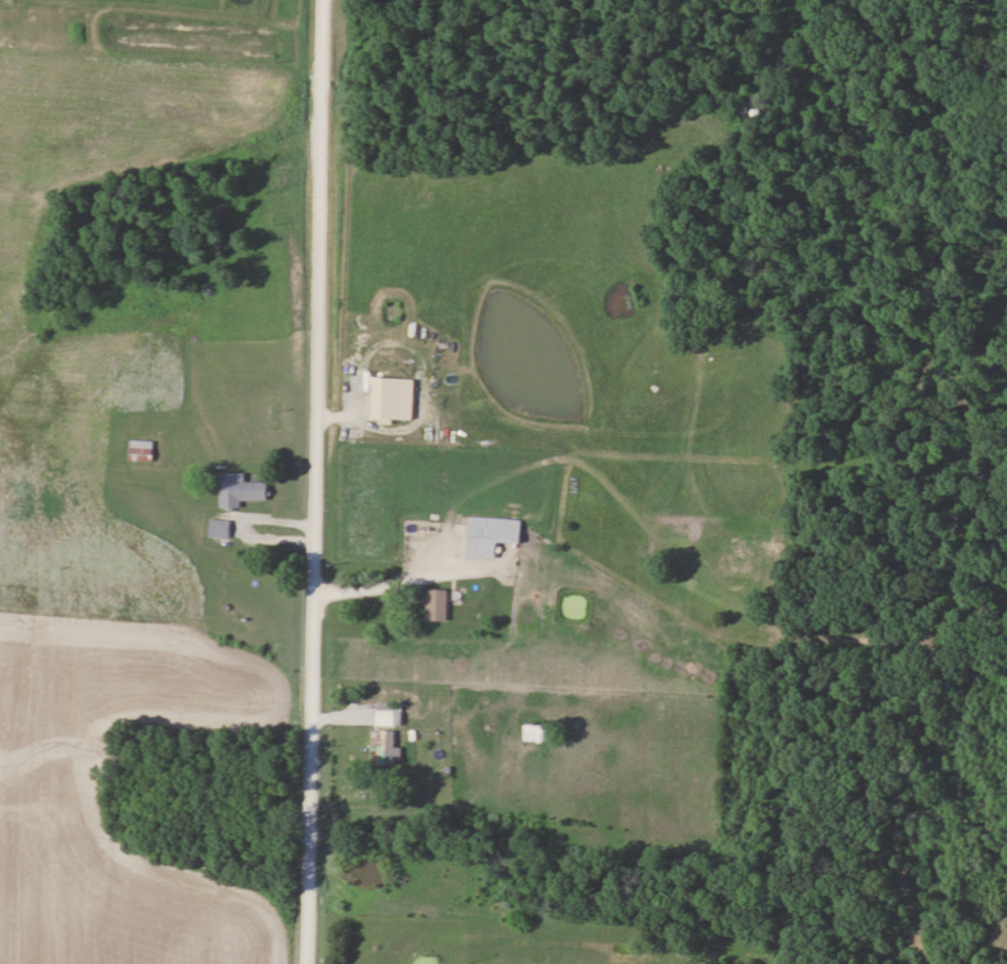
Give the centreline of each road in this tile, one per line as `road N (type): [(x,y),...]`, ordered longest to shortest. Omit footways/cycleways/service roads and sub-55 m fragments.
road 1 (residential): [(307,963),(323,0)]

